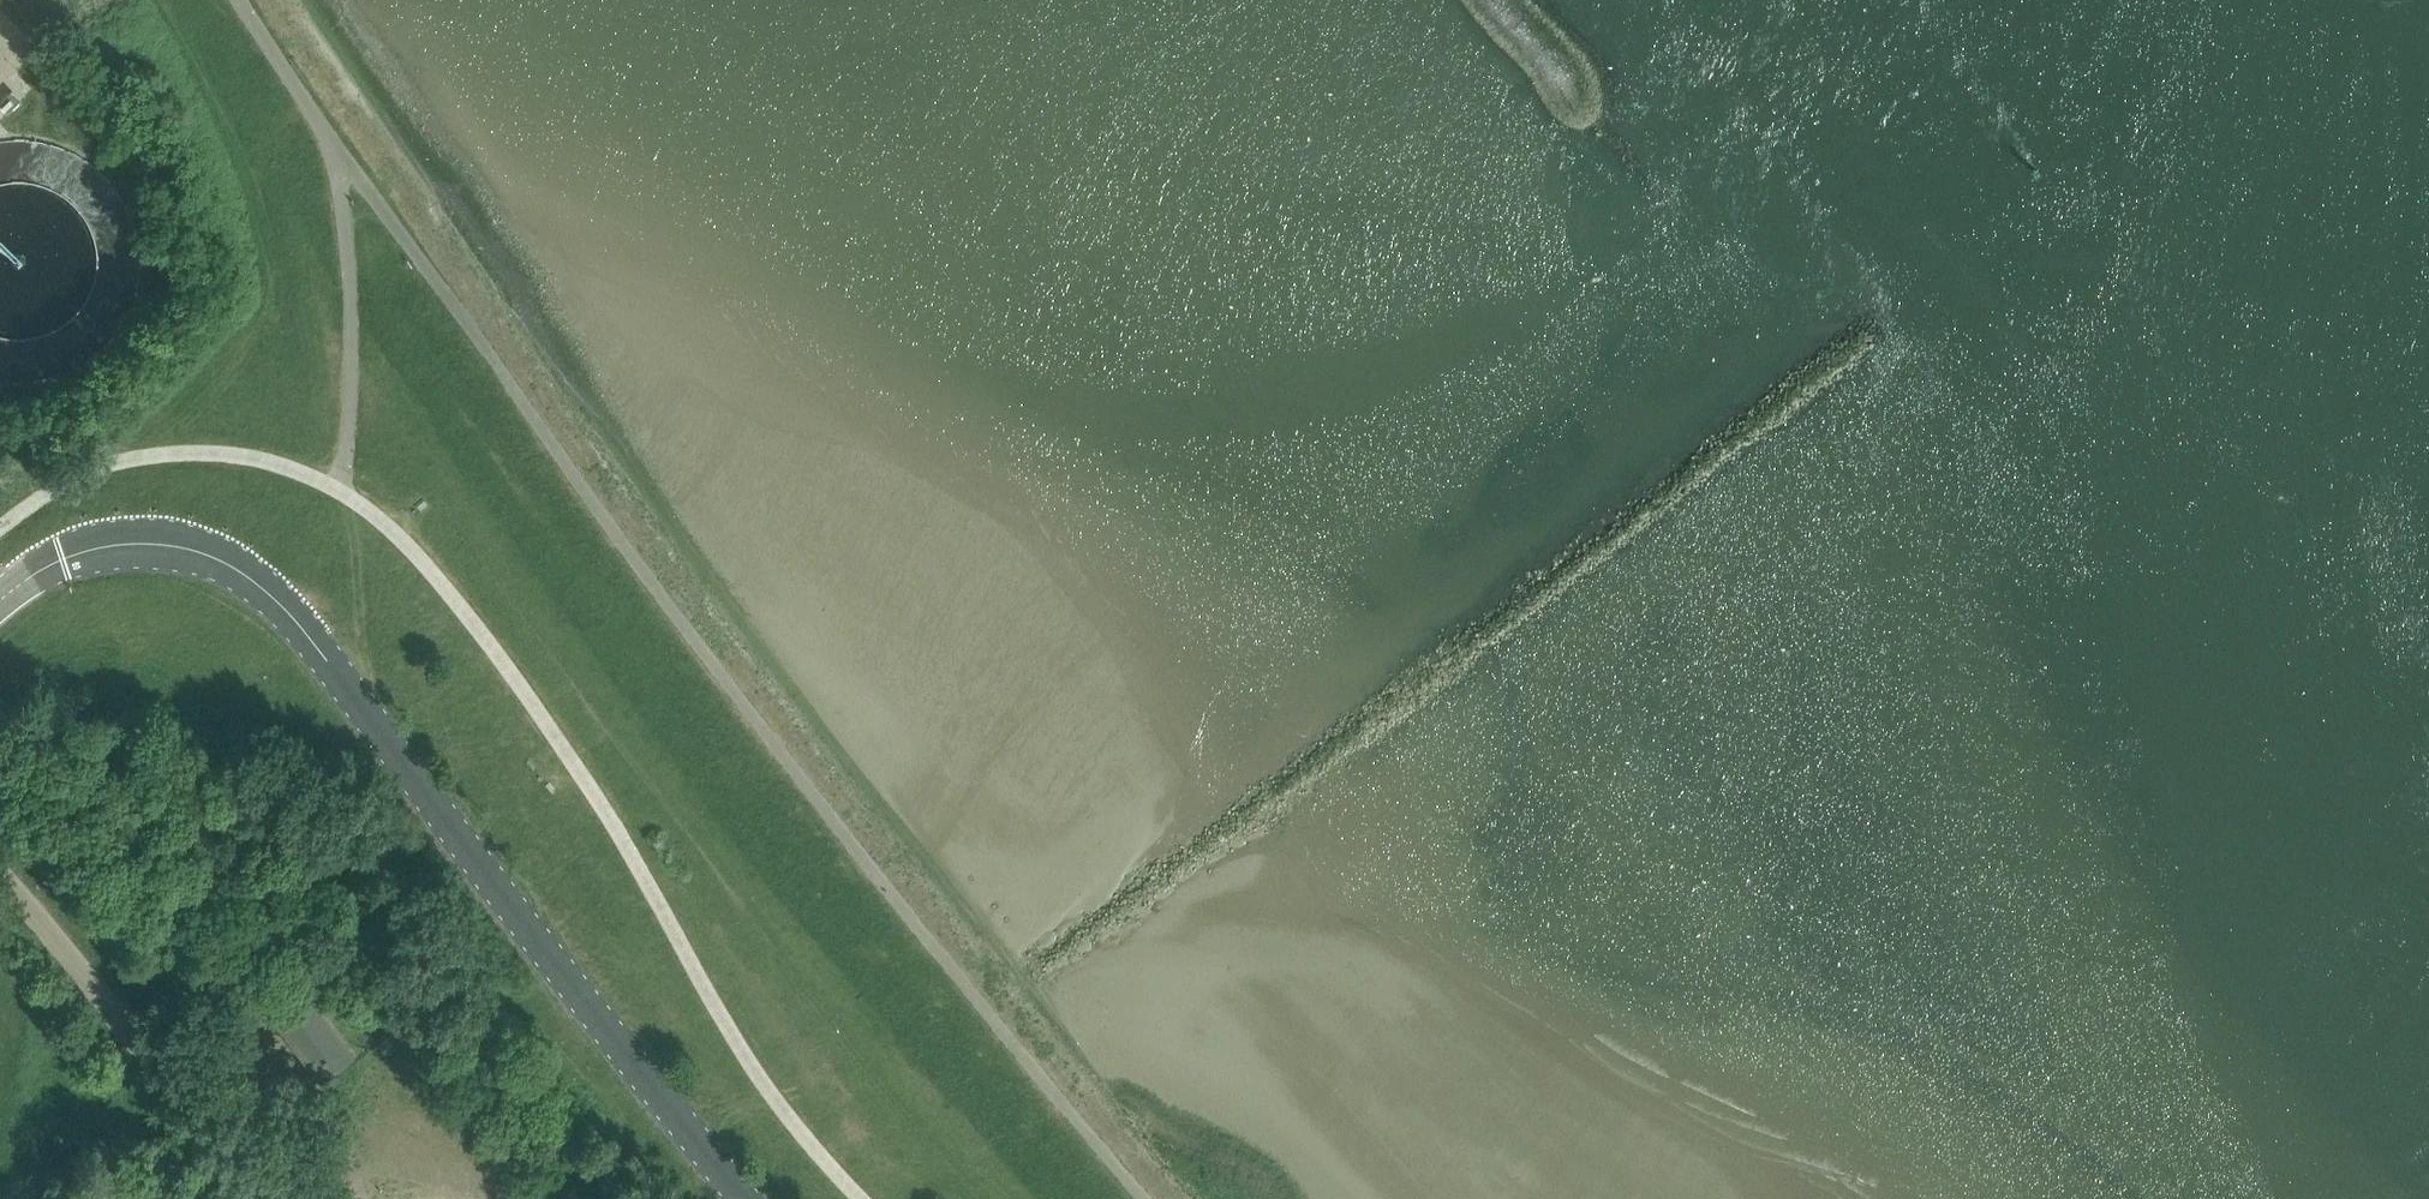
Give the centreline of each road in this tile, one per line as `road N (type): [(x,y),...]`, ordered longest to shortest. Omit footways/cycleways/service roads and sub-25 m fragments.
road 1 (secondary): [(0,601),(62,560),(104,547),(193,550),(245,576),(296,623),(760,1198)]
road 2 (unclassified): [(269,1198),(0,880)]

